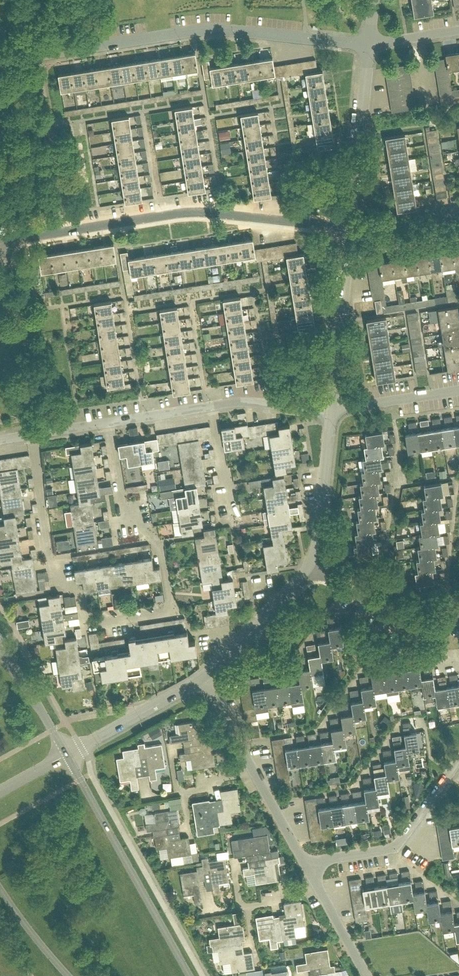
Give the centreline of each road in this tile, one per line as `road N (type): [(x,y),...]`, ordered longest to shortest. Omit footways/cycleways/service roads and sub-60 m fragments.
road 1 (residential): [(31,435),(50,562),(81,593),(84,614),(94,622),(161,612),(169,601),(161,545),(124,514),(111,422)]
road 2 (unclassified): [(0,61),(204,30),(370,42)]
road 3 (residential): [(0,241),(194,211),(350,227)]
road 4 (tertiary): [(190,975),(68,753)]
road 5 (residential): [(303,863),(389,850),(458,760)]
road 6 (unclassified): [(350,227),(370,42)]
road 7 (unclassified): [(331,406),(350,227)]
road 8 (residential): [(313,565),(399,626),(458,617)]
road 9 (unclassified): [(200,680),(313,565)]
road 10 (unclassified): [(313,565),(331,406)]
road 11 (unclassified): [(68,753),(200,680)]
road 12 (residential): [(331,406),(458,390)]
road 13 (tertiary): [(68,753),(0,652)]

